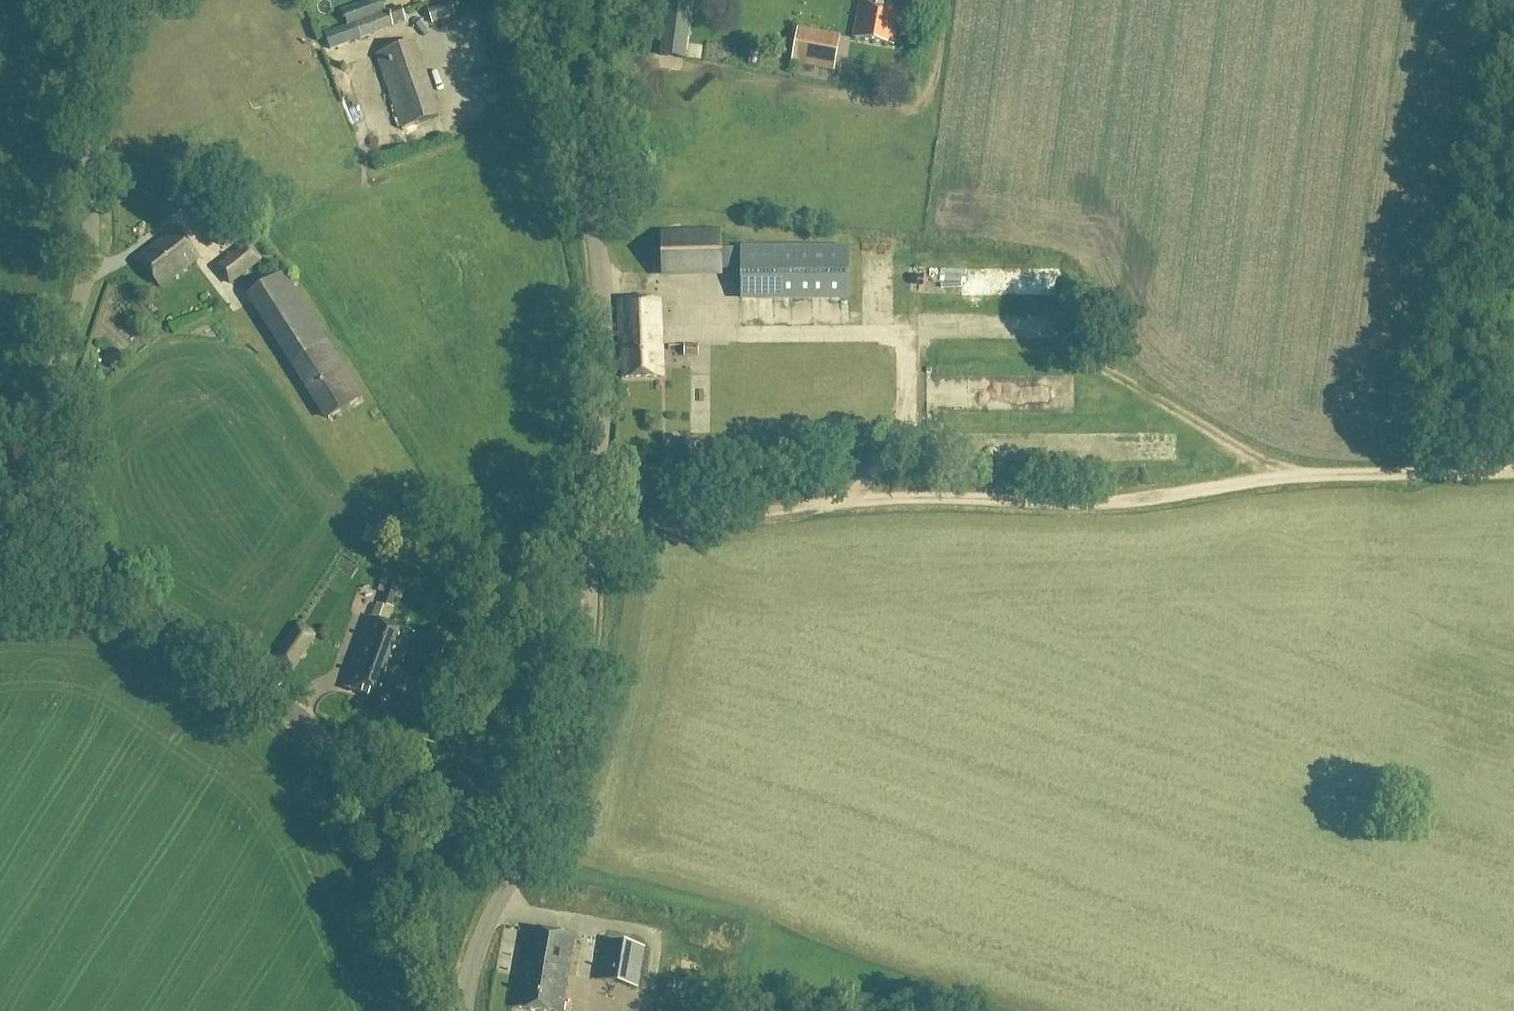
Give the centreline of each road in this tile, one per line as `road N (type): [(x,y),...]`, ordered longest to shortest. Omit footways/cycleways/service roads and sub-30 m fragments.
road 1 (unclassified): [(461,1010),(472,964),(564,744),(589,558),(597,277),(580,149),(542,0)]
road 2 (track): [(1513,480),(1308,481),(1116,519),(844,505),(773,511),(589,558)]
road 3 (unclassified): [(444,1010),(346,783),(312,736),(282,701),(189,636),(97,592)]
road 4 (unclassified): [(41,406),(85,283),(85,99),(93,64),(132,0)]
road 5 (unclassified): [(97,592),(71,530),(41,406)]

